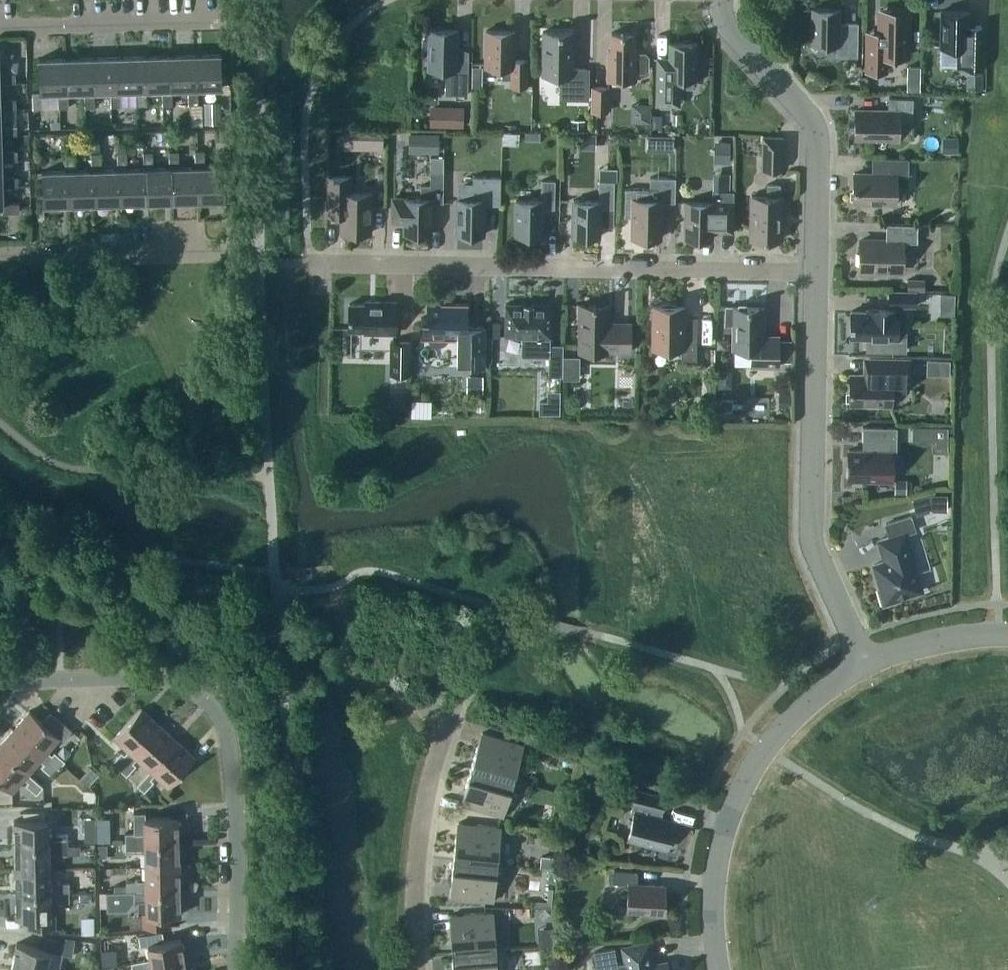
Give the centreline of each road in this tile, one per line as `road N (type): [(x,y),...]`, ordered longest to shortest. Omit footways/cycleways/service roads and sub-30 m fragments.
road 1 (residential): [(308,263),(818,274)]
road 2 (residential): [(236,969),(223,727),(198,693),(170,679),(0,681)]
road 3 (residential): [(869,664),(812,541),(818,274)]
road 4 (tertiary): [(869,664),(797,712),(735,799),(710,898),(715,969)]
road 5 (residential): [(818,274),(820,135),(721,23),(721,0)]
road 6 (unclassified): [(417,969),(418,854),(444,714)]
road 7 (residential): [(239,258),(0,261)]
road 8 (residential): [(222,26),(0,28)]
road 9 (tertiary): [(1007,638),(921,645),(869,664)]

